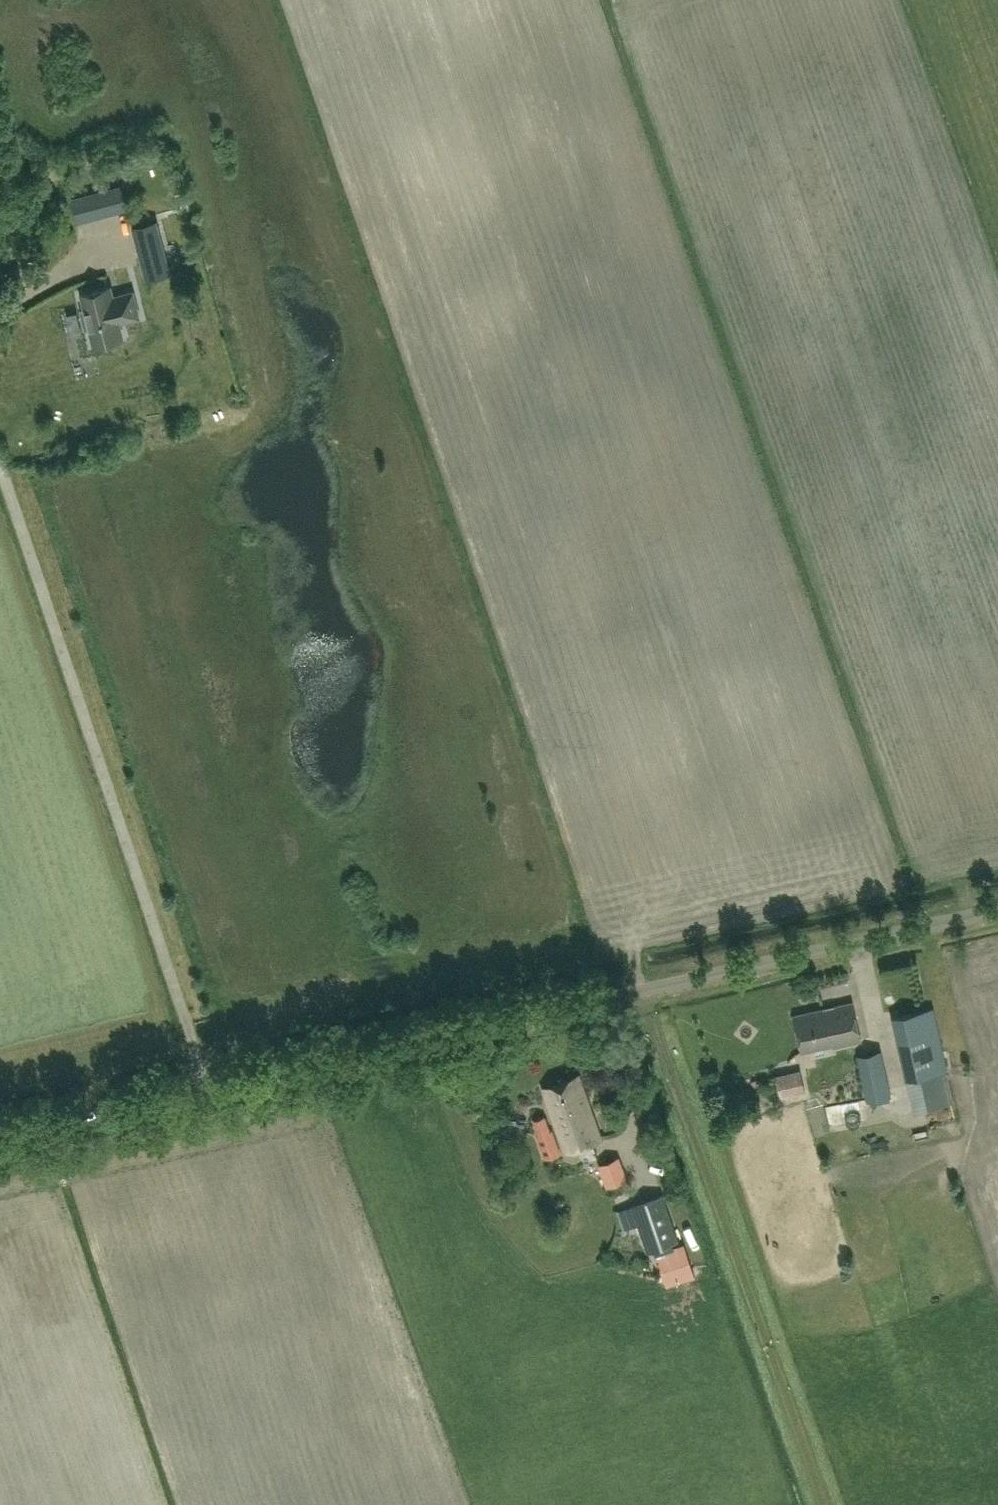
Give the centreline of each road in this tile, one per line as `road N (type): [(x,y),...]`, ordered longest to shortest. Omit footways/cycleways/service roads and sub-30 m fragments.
road 1 (unclassified): [(0,1138),(997,911)]
road 2 (track): [(639,991),(826,1504)]

